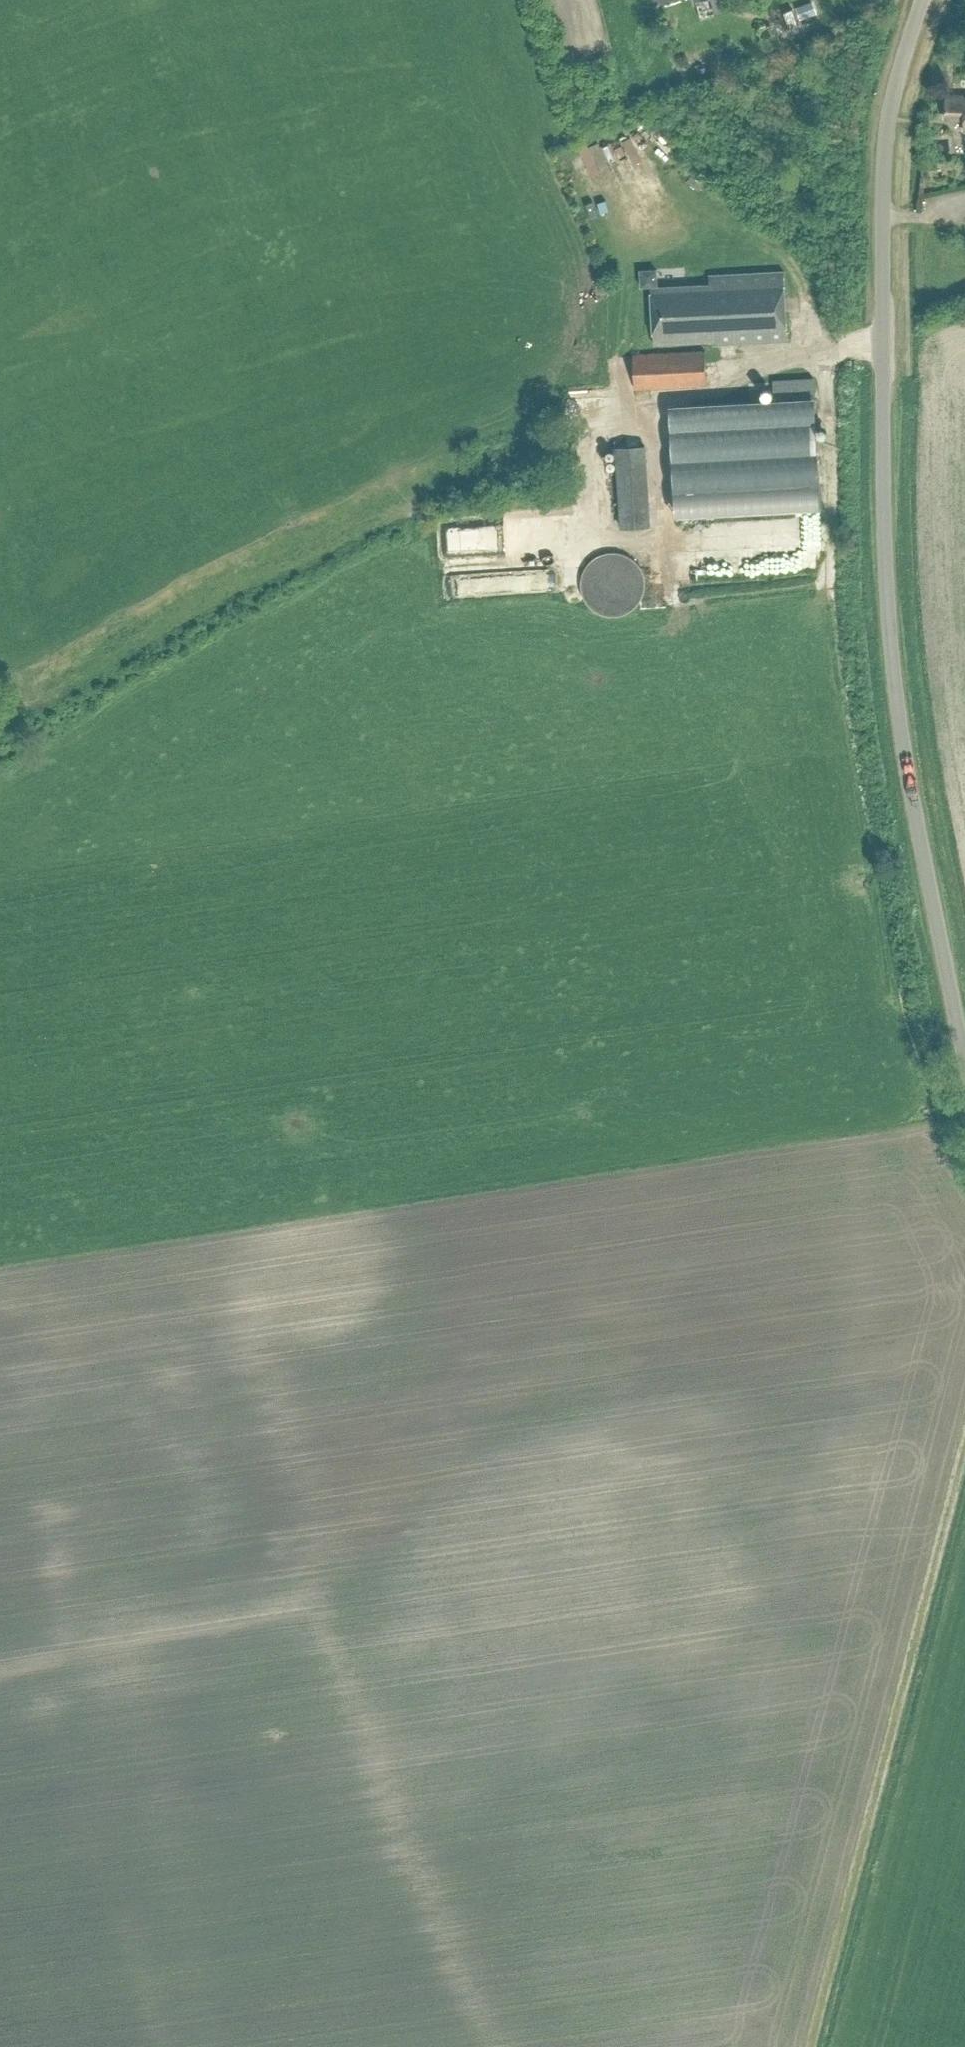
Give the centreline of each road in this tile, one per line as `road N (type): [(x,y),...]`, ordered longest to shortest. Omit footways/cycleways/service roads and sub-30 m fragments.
road 1 (unclassified): [(964,1056),(901,728),(886,563),(884,170),(897,83),(923,0)]

